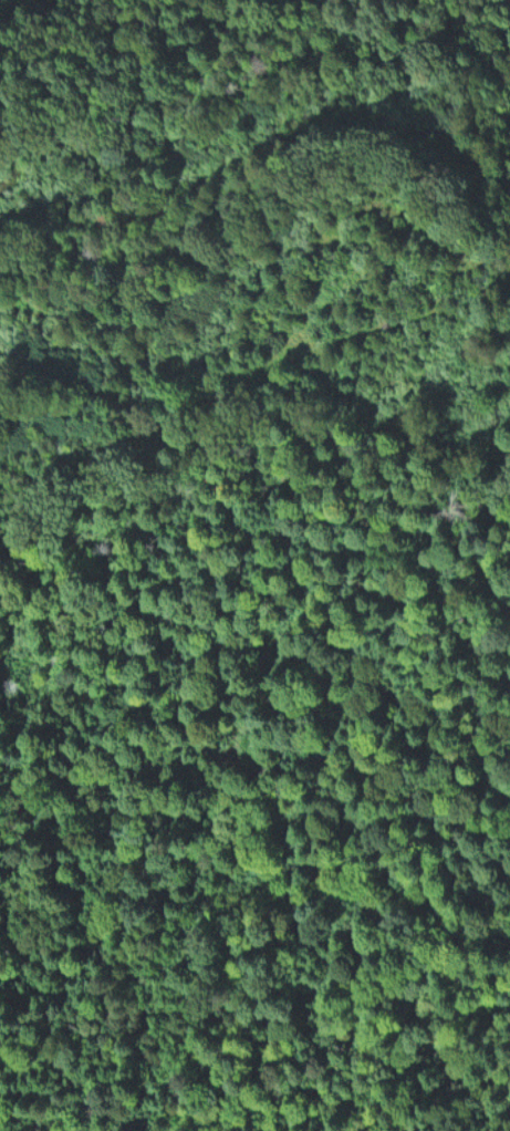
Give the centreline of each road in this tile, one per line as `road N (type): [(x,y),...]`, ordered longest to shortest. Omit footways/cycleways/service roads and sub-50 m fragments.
road 1 (track): [(0,650),(43,556),(96,488),(189,404),(447,293),(509,245)]

